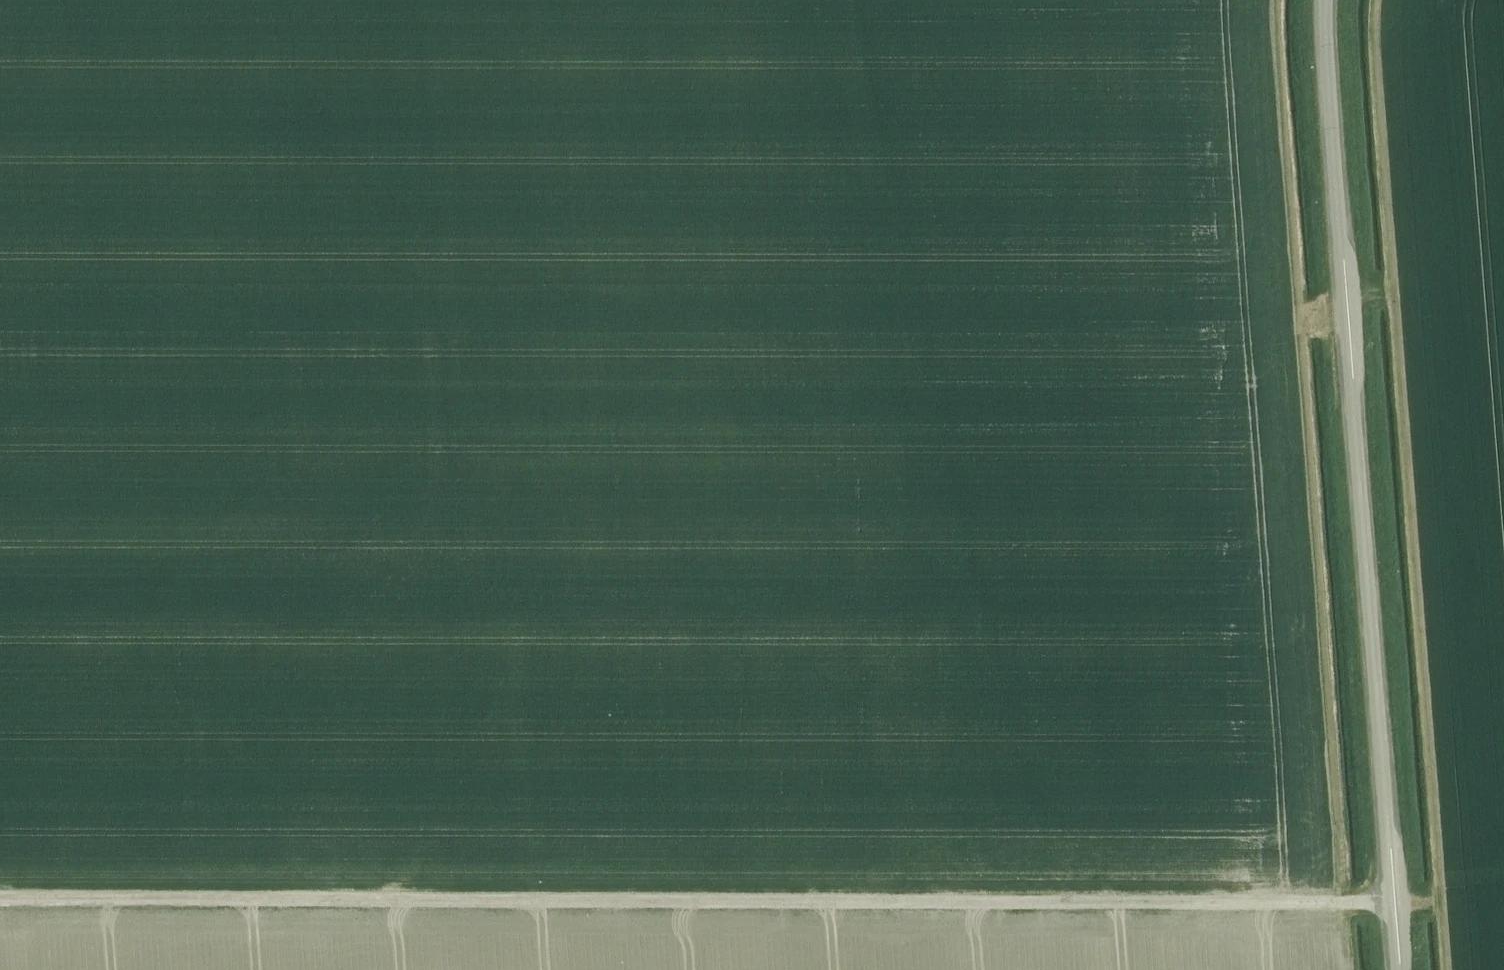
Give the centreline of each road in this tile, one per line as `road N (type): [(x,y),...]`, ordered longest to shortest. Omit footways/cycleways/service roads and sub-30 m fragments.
road 1 (unclassified): [(1397,969),(1325,0)]

